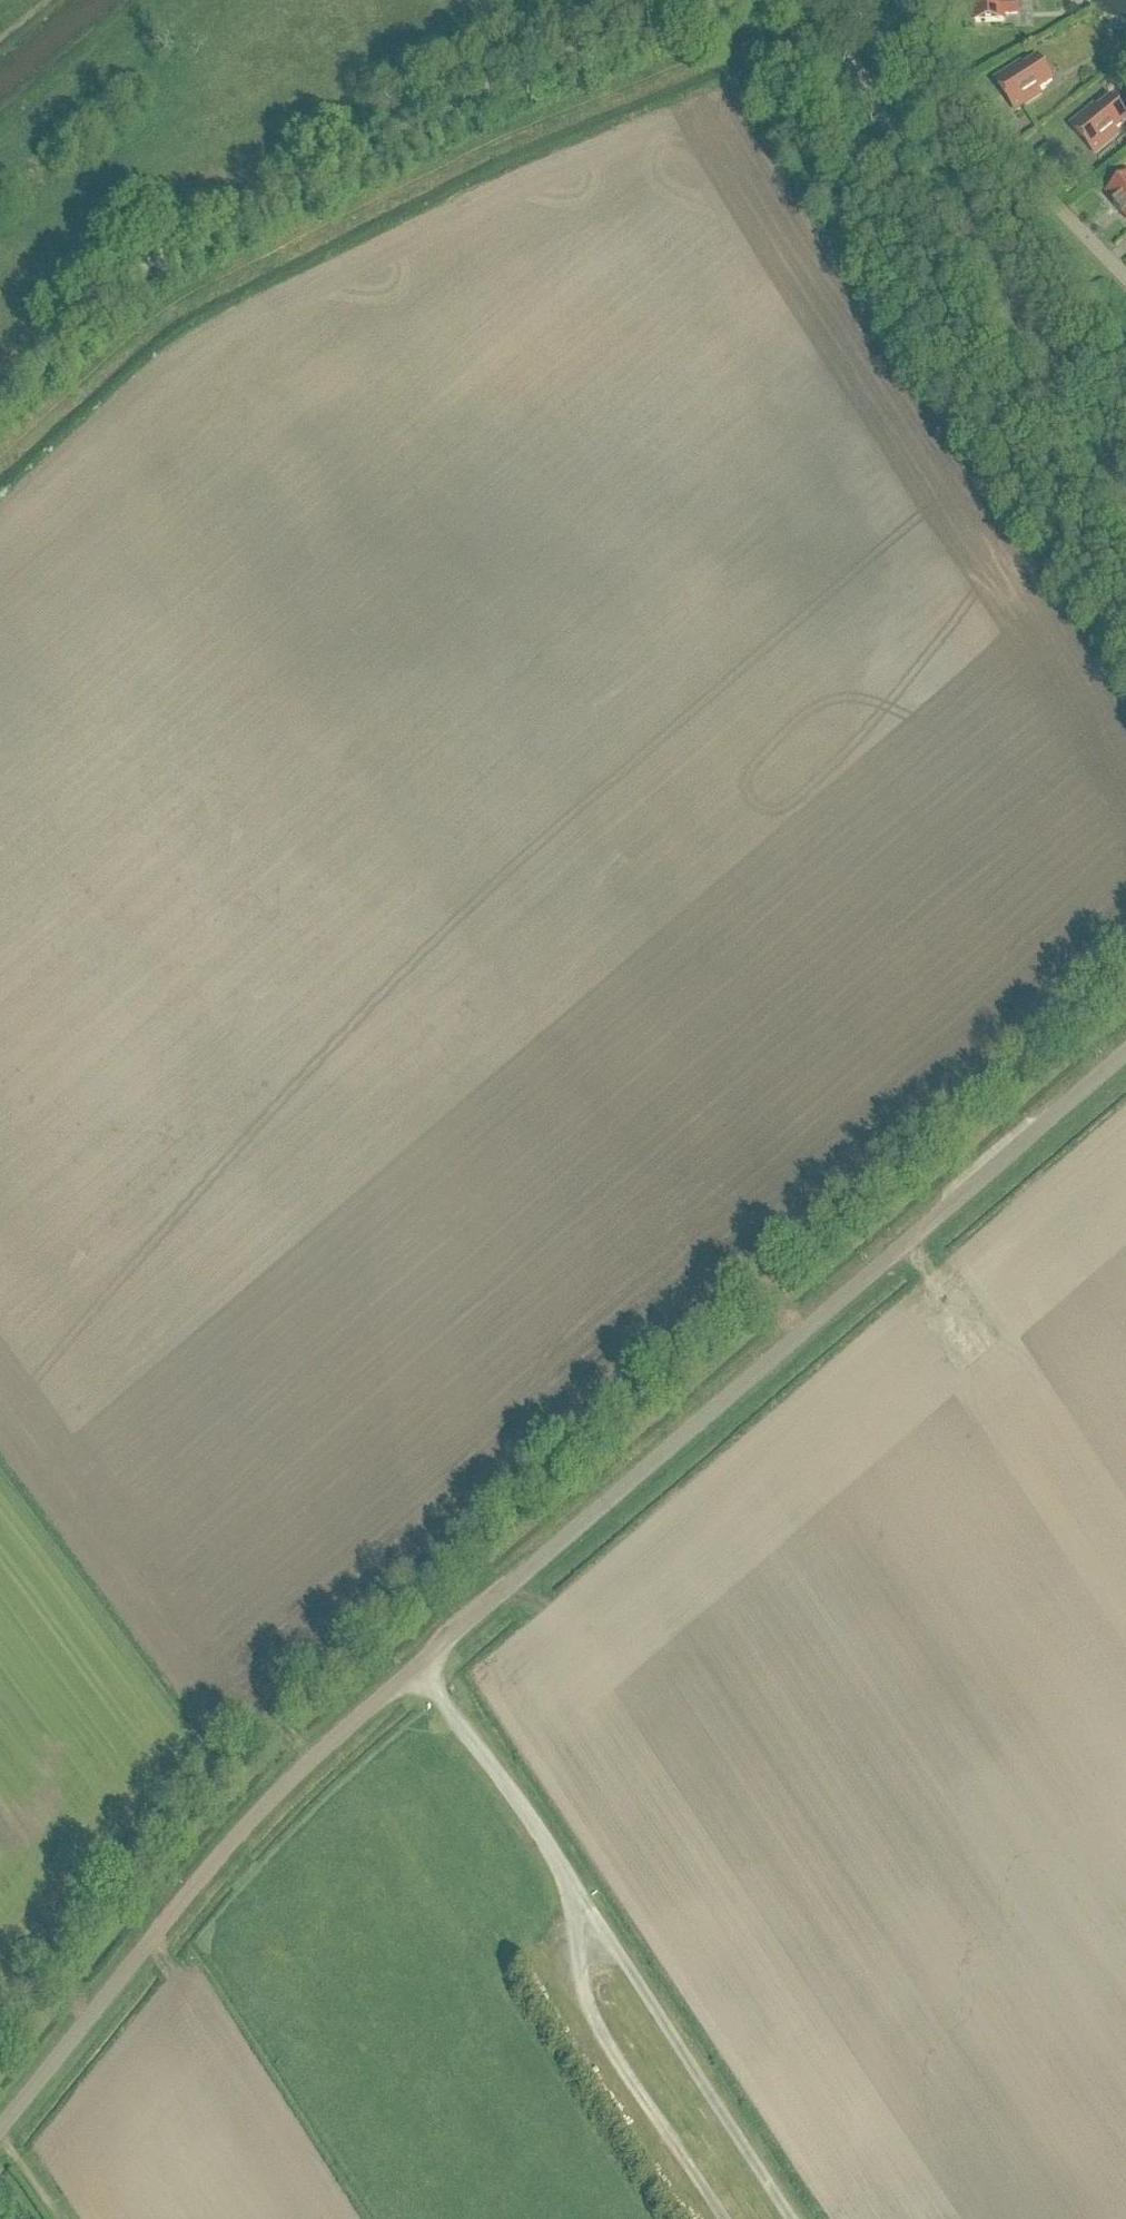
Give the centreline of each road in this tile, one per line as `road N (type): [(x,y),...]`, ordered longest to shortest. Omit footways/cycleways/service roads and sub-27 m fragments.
road 1 (unclassified): [(0,2130),(212,1865),(298,1774),(1125,1056)]

